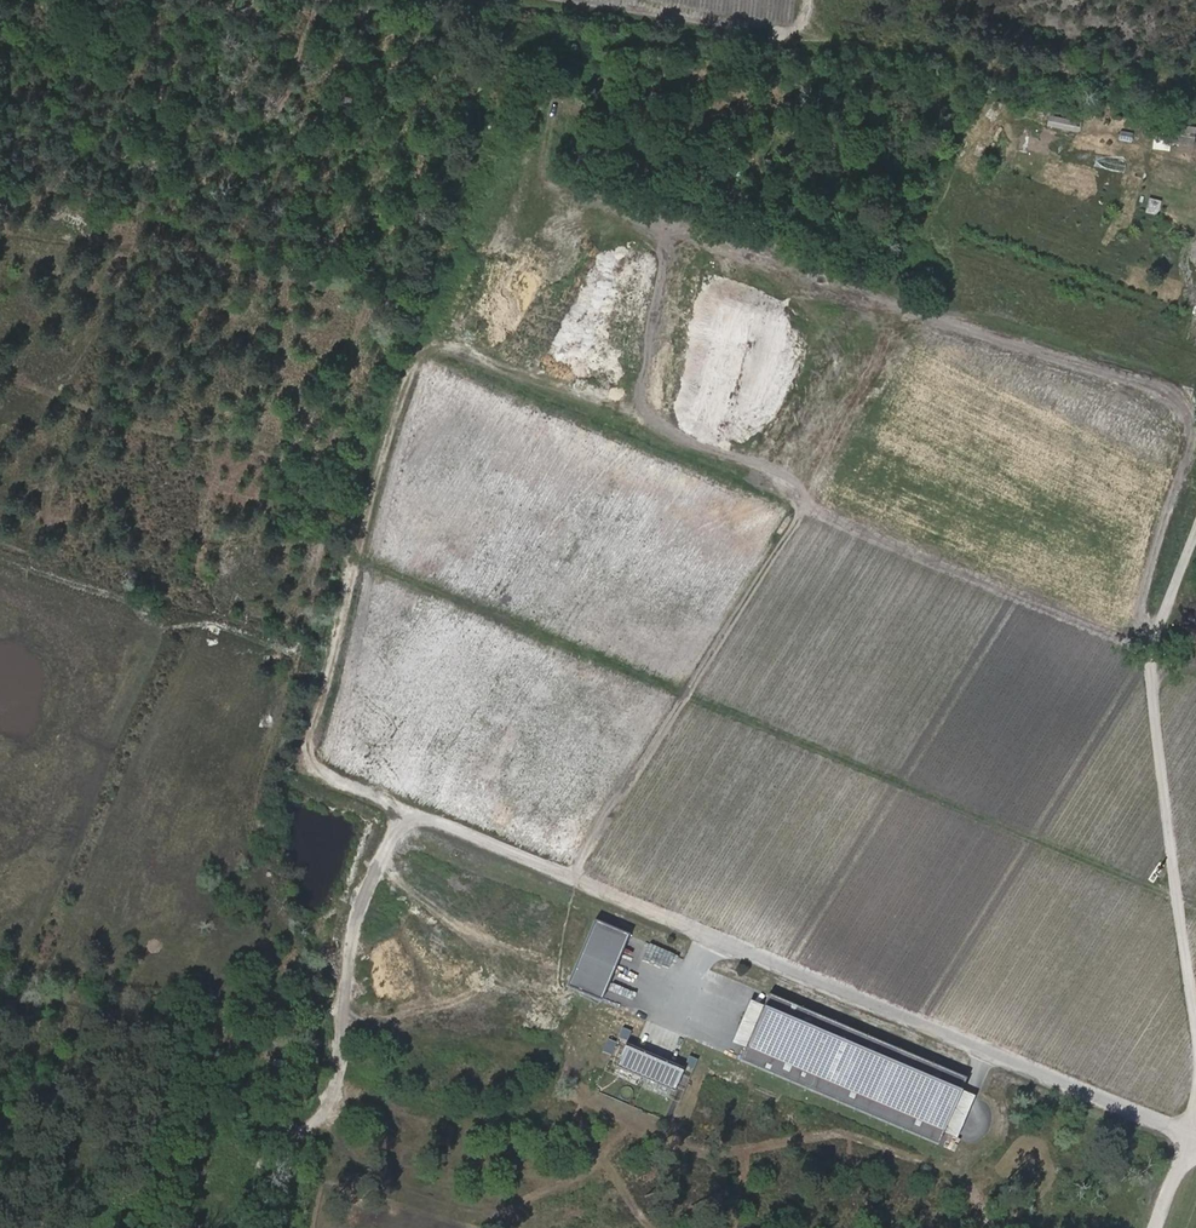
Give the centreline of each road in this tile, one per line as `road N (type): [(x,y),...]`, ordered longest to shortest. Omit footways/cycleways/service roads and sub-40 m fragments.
road 1 (track): [(420,348),(541,176),(1189,415),(1160,651)]
road 2 (track): [(1181,901),(356,559)]
road 3 (track): [(334,1100),(342,964),(393,836),(408,824),(426,824),(314,771),(306,756),(404,370),(420,348)]
road 4 (unclassified): [(426,824),(1195,1144)]
road 5 (track): [(420,348),(800,511),(1160,651)]
road 6 (track): [(565,882),(921,316)]
road 7 (track): [(1195,91),(558,0)]
road 8 (track): [(1160,651),(1155,696),(1195,1017)]
road 9 (track): [(1195,1105),(1158,1227)]

